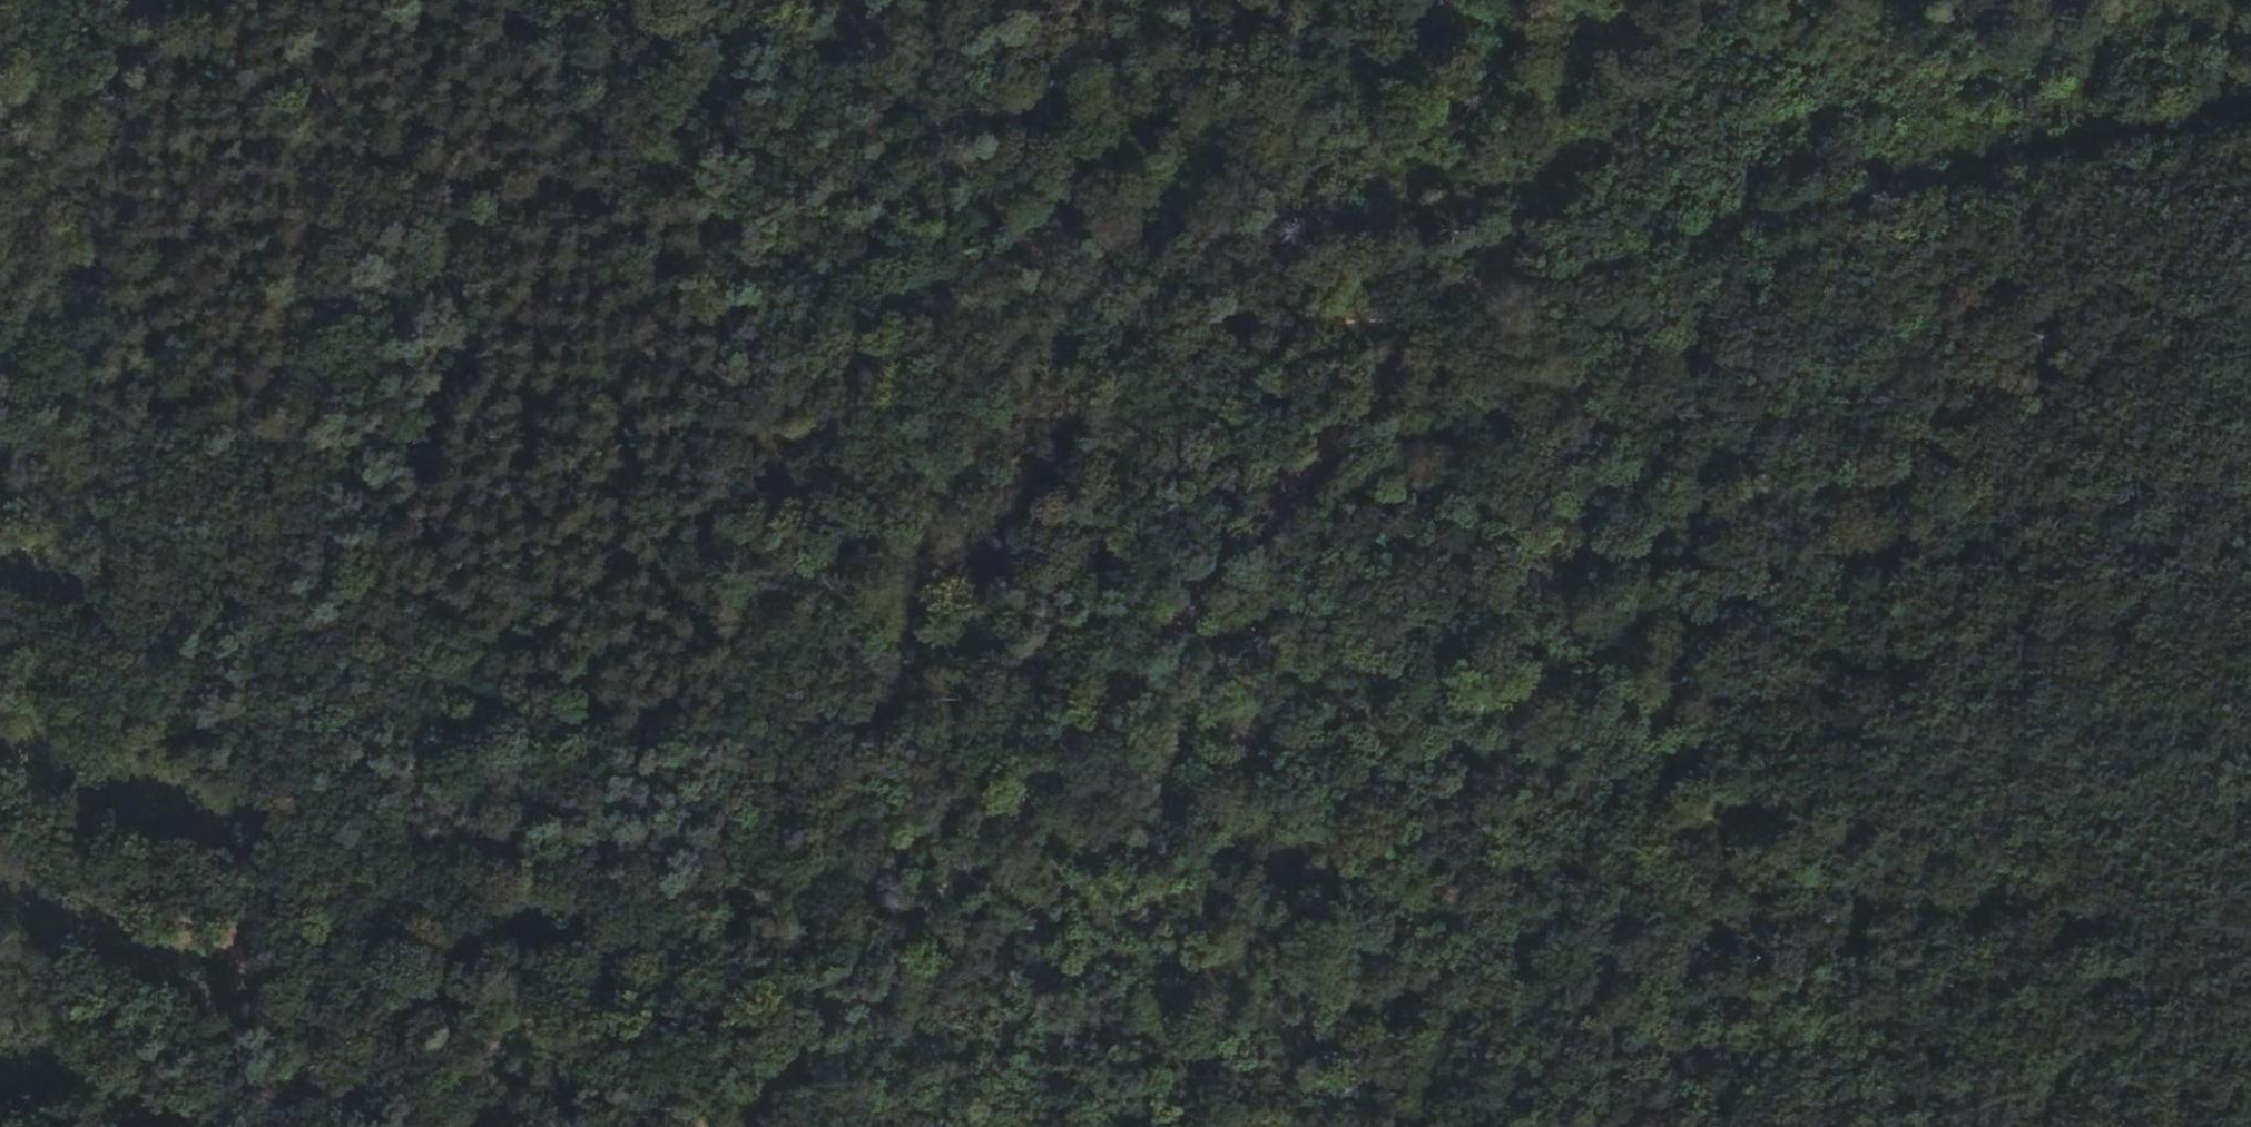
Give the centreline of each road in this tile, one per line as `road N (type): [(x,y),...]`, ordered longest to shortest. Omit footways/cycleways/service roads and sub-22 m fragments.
road 1 (track): [(837,0),(1072,279),(1127,317),(1166,328),(1239,329),(1463,296),(1695,234),(2250,117)]
road 2 (track): [(1713,0),(761,1126)]
road 3 (track): [(327,0),(220,1126)]

